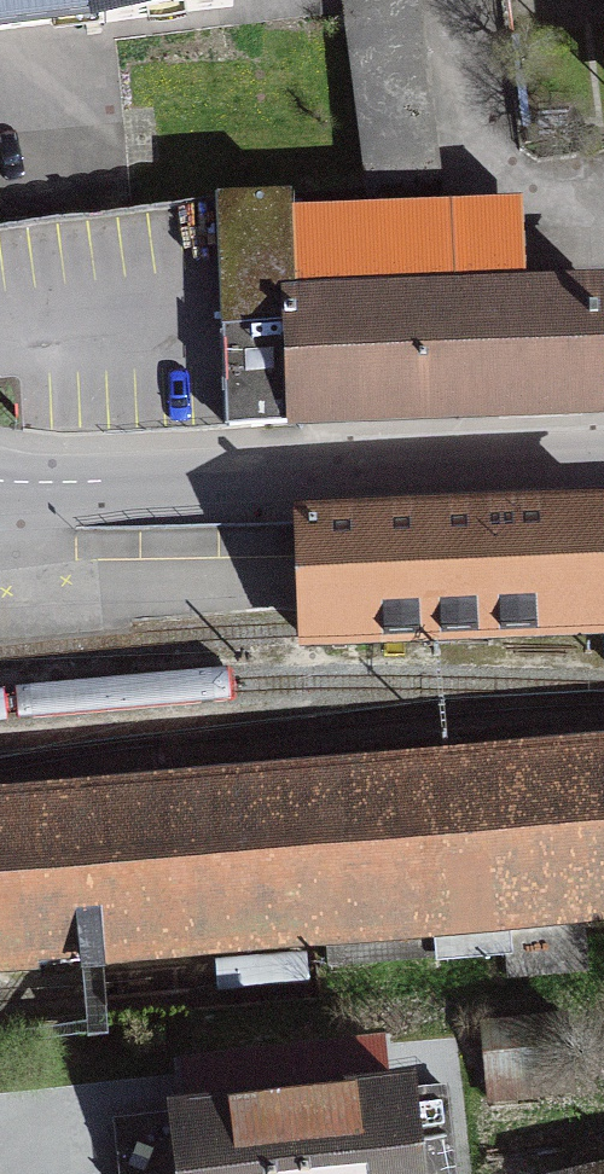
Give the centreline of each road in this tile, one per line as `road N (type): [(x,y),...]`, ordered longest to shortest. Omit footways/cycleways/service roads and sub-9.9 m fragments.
road 1 (residential): [(0,473),(48,483),(603,456)]

